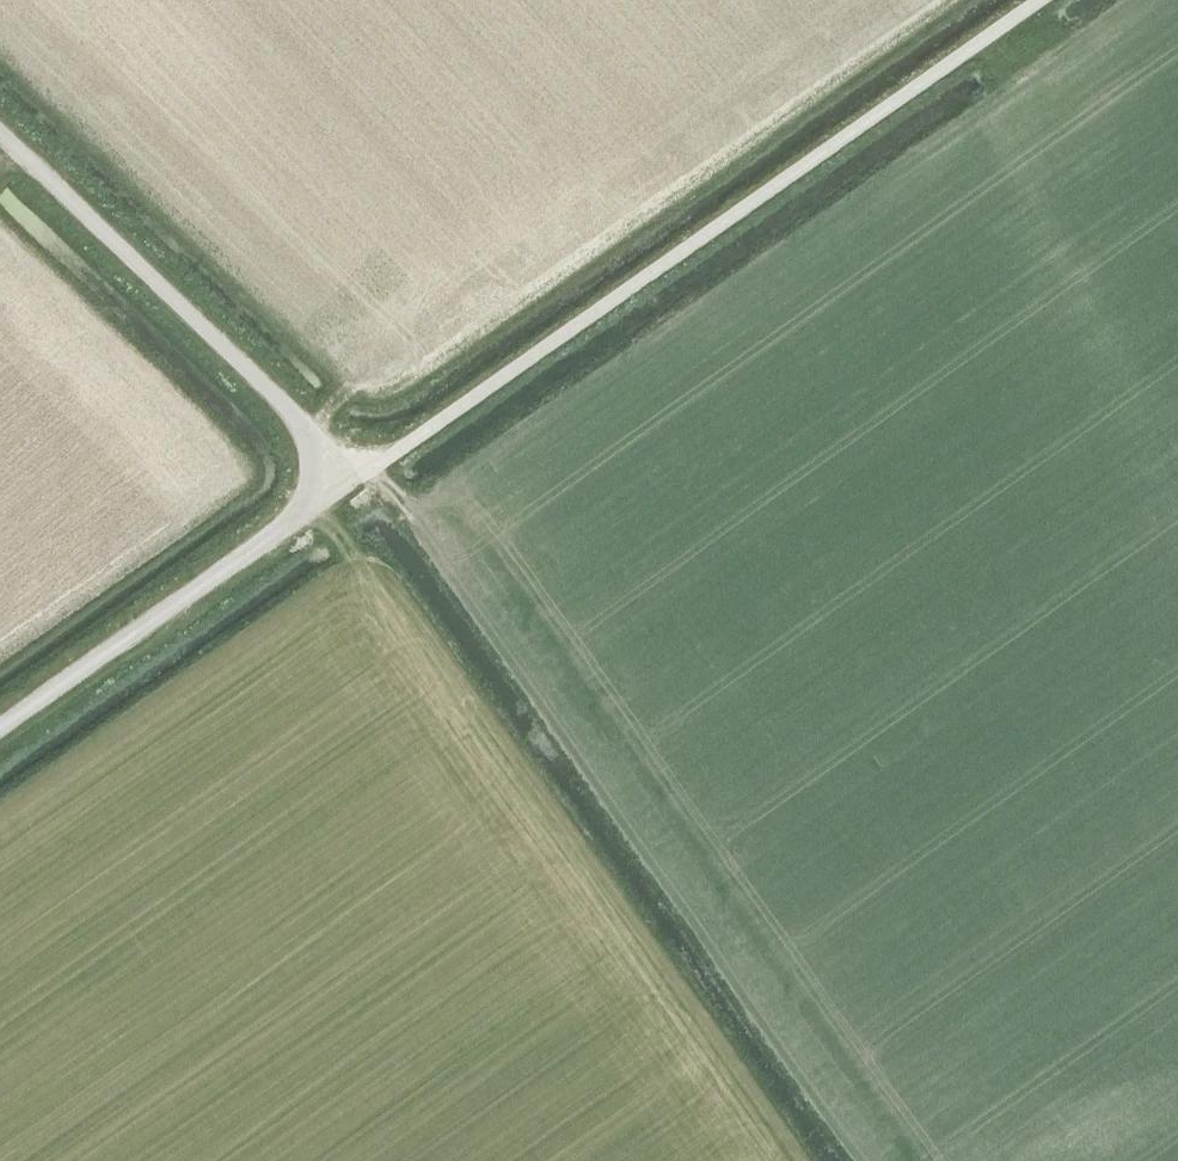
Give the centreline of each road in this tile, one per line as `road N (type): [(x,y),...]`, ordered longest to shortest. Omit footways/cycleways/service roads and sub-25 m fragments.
road 1 (unclassified): [(349,479),(1038,0)]
road 2 (unclassified): [(349,479),(0,135)]
road 3 (unclassified): [(0,723),(349,479)]

